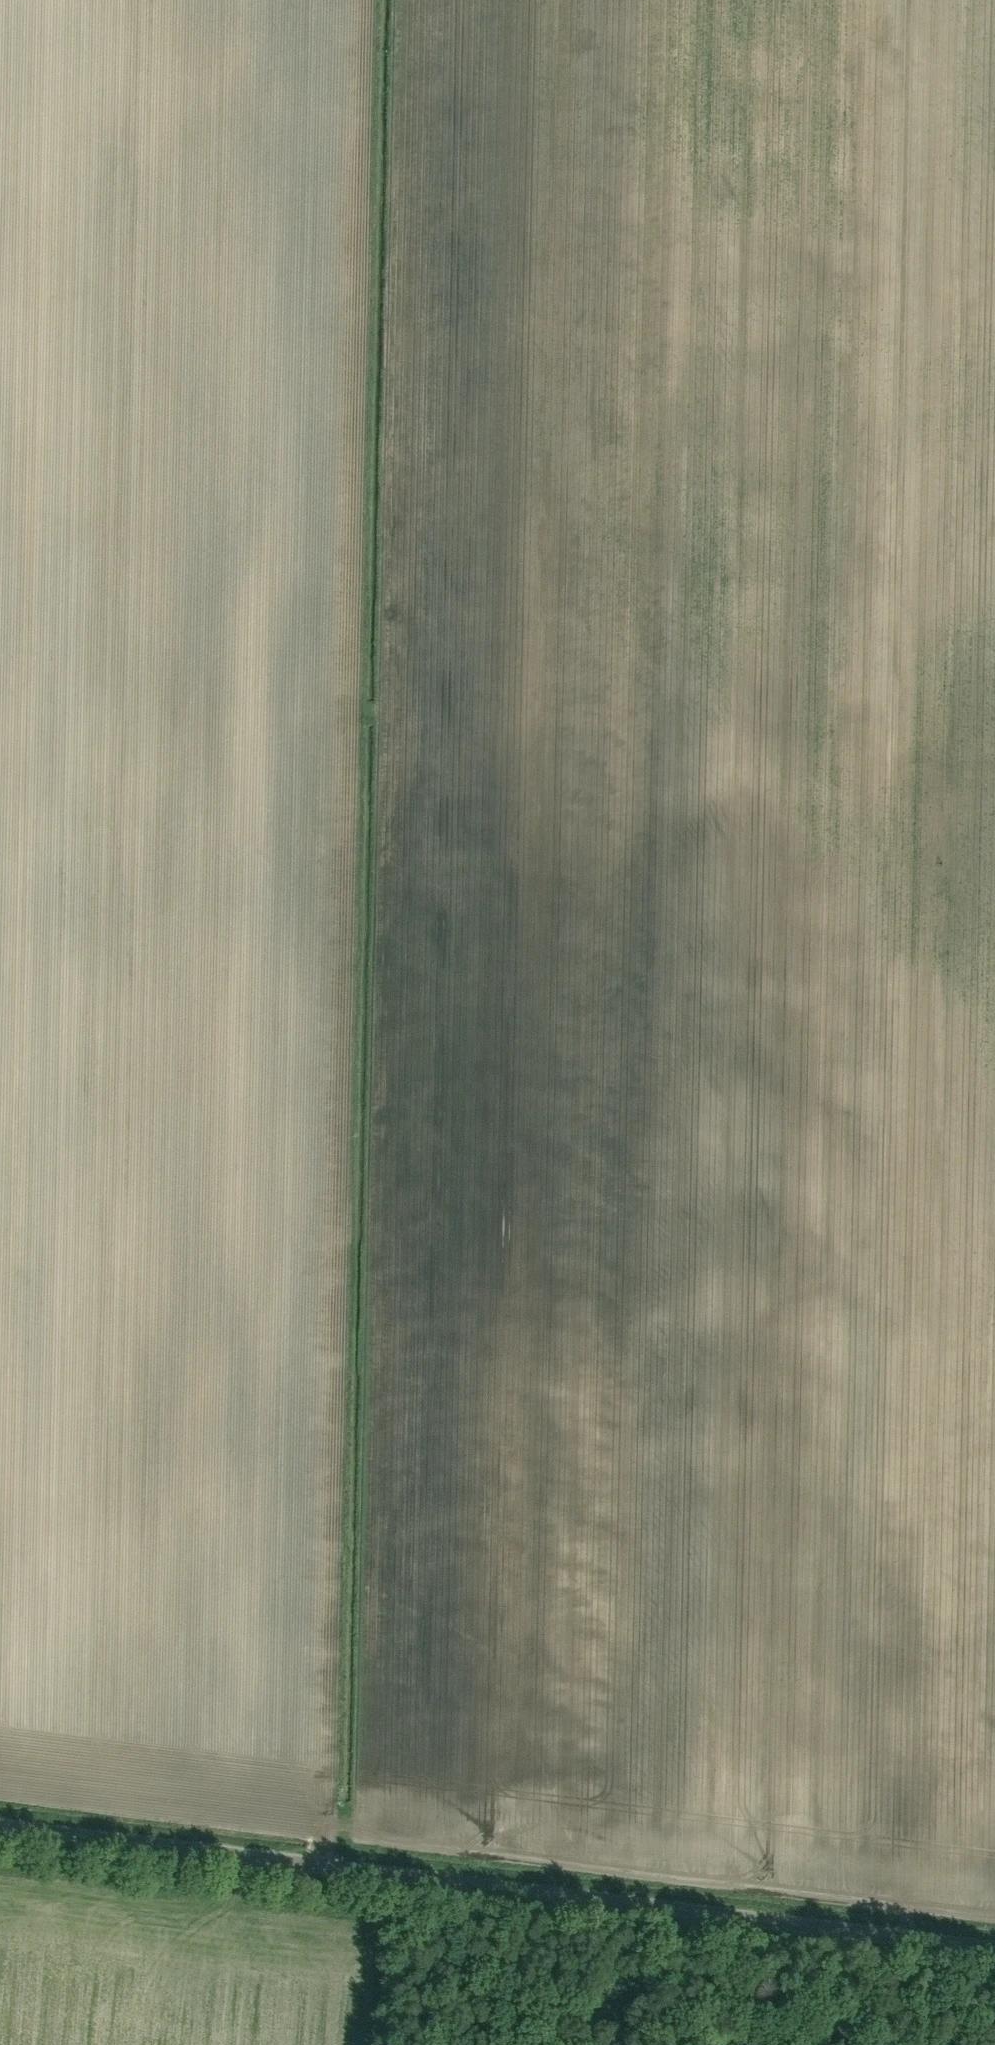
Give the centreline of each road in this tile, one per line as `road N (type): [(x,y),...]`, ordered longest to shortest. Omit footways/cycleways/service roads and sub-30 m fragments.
road 1 (unclassified): [(994,1954),(0,1830)]

